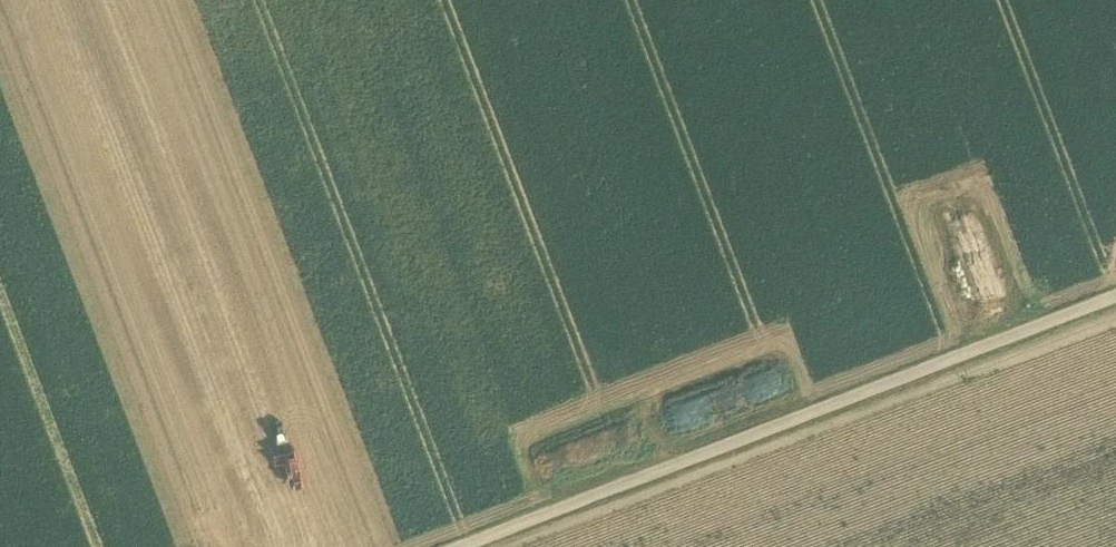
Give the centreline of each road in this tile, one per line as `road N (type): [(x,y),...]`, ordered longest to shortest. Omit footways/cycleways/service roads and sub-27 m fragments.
road 1 (track): [(1115,296),(462,546)]

